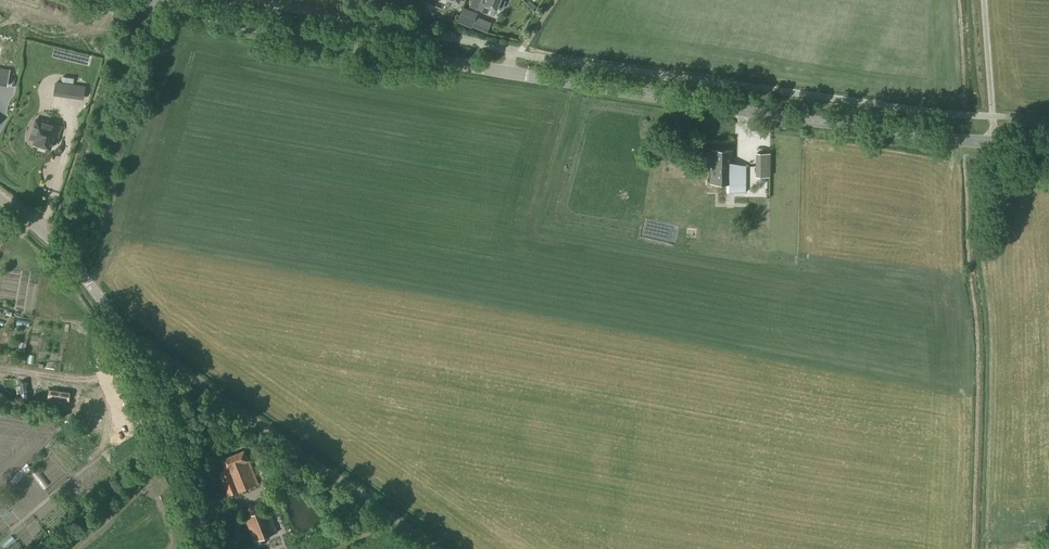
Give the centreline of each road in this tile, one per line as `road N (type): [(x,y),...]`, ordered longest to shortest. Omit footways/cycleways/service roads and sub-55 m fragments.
road 1 (secondary): [(1048,146),(876,129),(507,70),(148,0)]
road 2 (unclassified): [(434,548),(158,357),(135,356)]
road 3 (unclassified): [(205,548),(135,356)]
road 4 (unclassified): [(127,344),(81,273),(0,200)]
road 5 (unclassified): [(0,372),(78,382),(127,344)]

